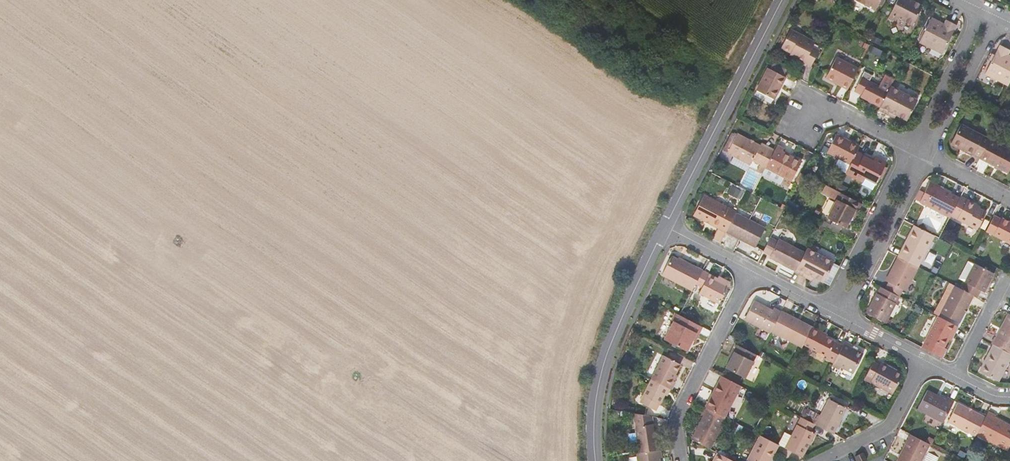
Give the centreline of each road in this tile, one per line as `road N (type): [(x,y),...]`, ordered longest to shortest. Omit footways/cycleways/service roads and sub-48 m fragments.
road 1 (tertiary): [(783,0),(662,230)]
road 2 (tertiary): [(662,230),(609,349),(594,422),(596,460)]
road 3 (residential): [(681,460),(675,420),(748,275)]
road 4 (residential): [(919,153),(837,317)]
road 5 (residential): [(990,14),(919,153)]
road 6 (residential): [(922,365),(891,424),(819,460)]

